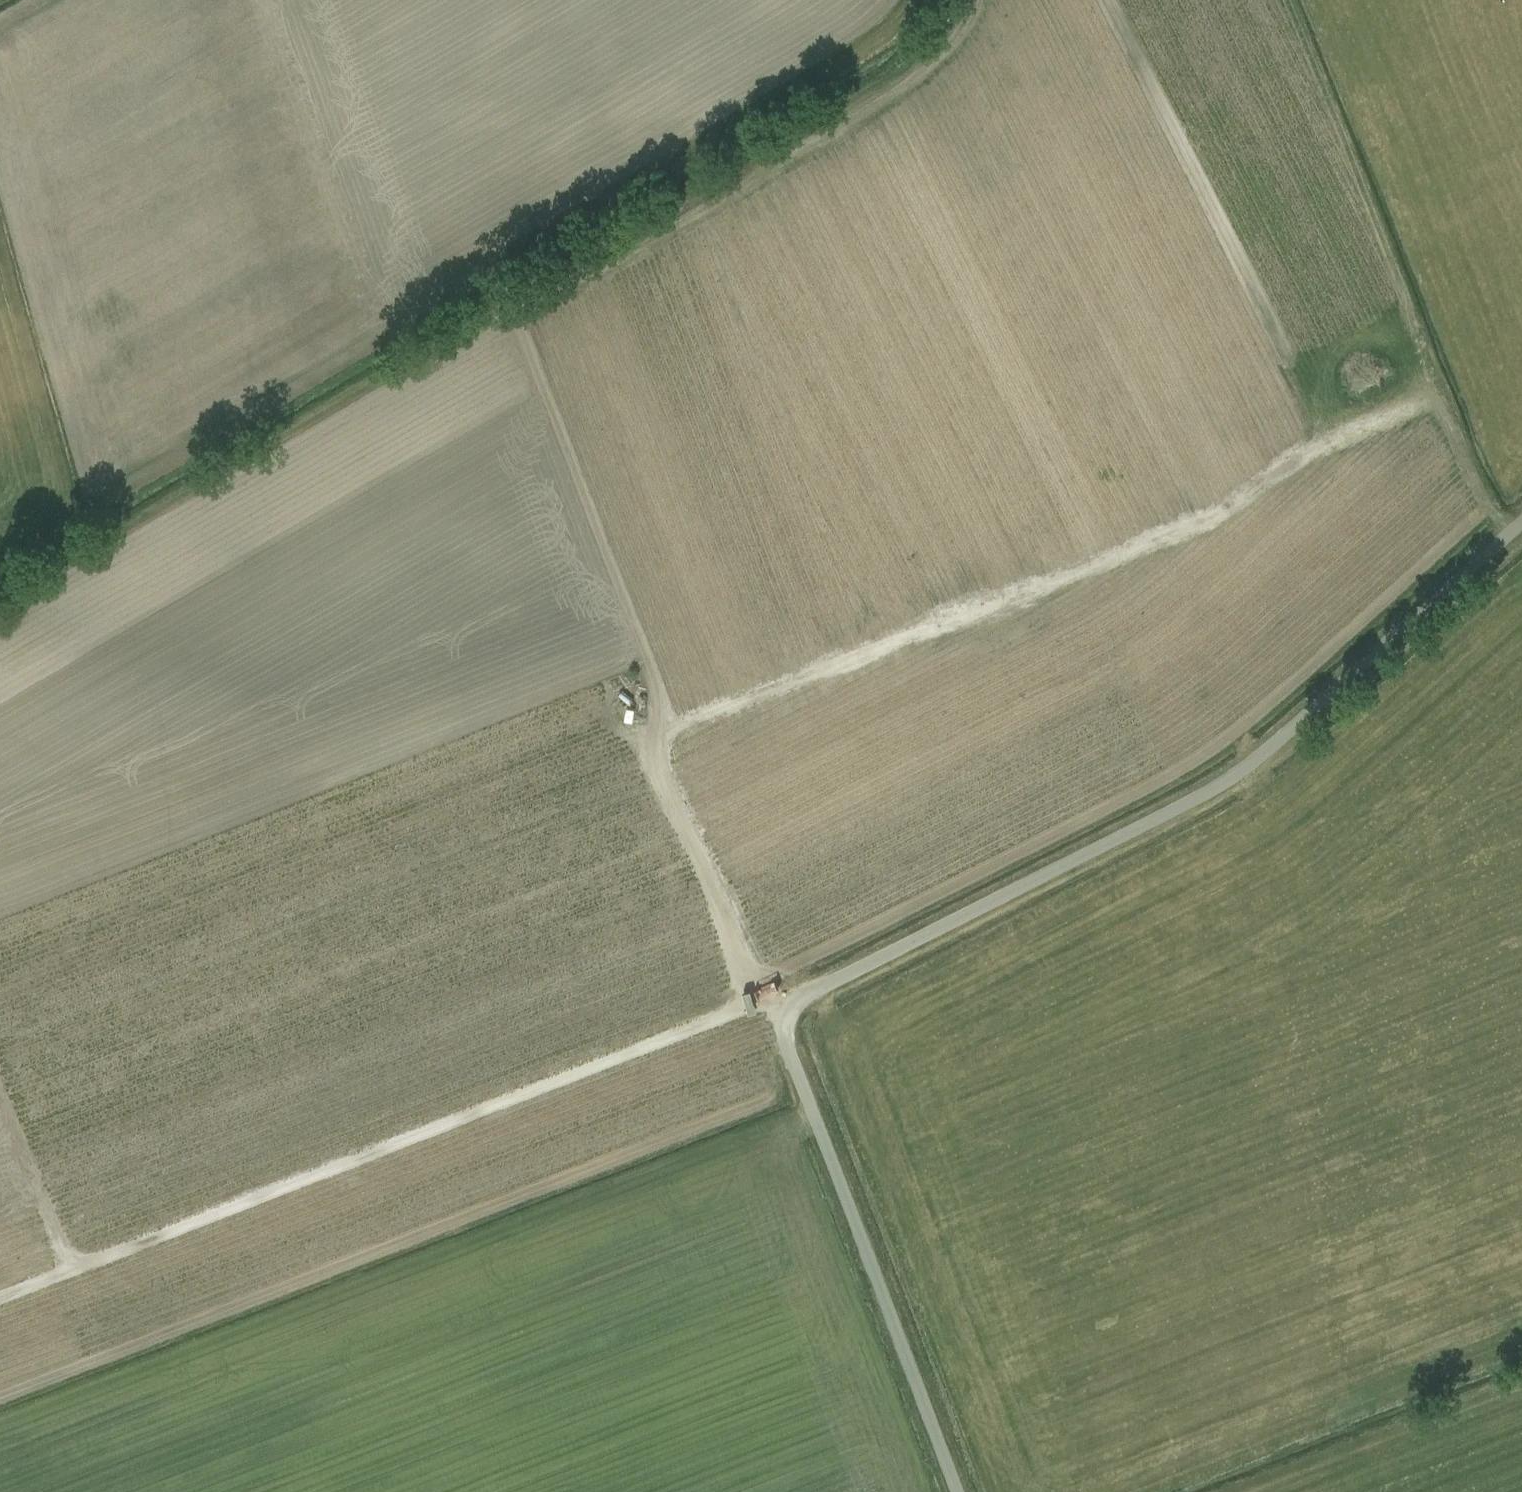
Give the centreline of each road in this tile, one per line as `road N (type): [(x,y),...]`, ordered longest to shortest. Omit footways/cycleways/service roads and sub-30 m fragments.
road 1 (track): [(954,1491),(776,1018),(1159,818),(1263,747)]
road 2 (unclassified): [(1263,747),(1521,519)]

